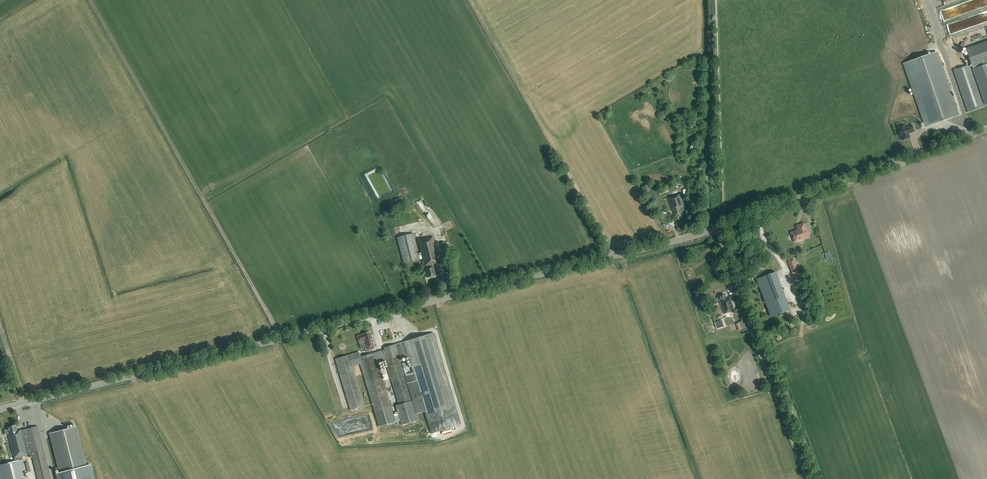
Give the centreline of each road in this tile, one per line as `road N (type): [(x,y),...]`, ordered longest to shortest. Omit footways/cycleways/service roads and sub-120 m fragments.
road 1 (unclassified): [(0,409),(718,228),(986,132)]
road 2 (track): [(718,228),(808,478)]

